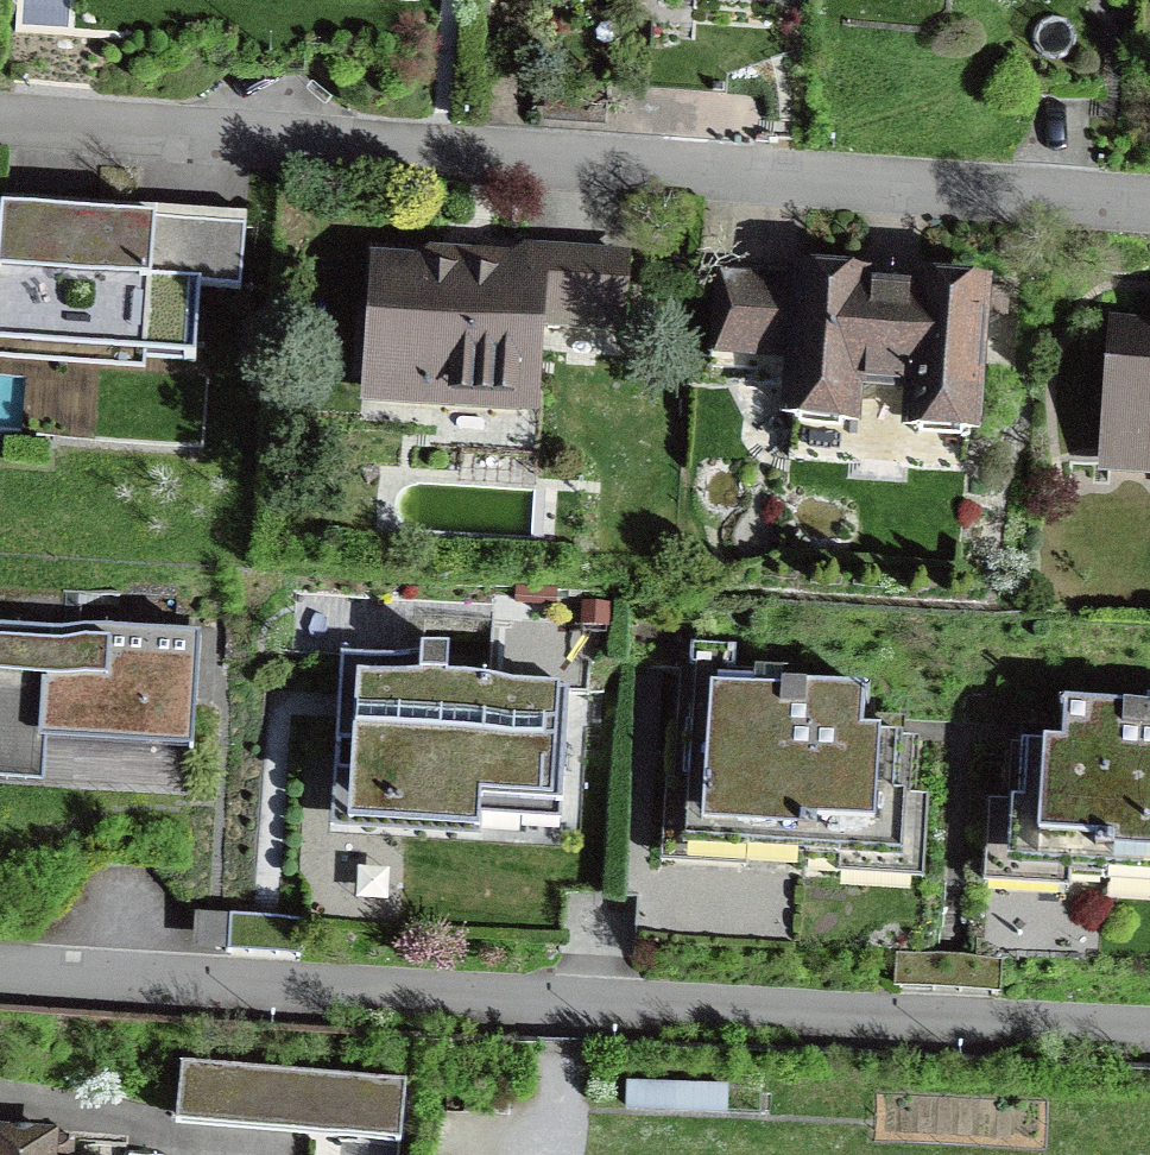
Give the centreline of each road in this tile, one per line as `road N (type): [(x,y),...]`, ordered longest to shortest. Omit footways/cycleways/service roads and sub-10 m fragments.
road 1 (residential): [(1149,202),(0,113)]
road 2 (residential): [(0,973),(1149,1032)]

